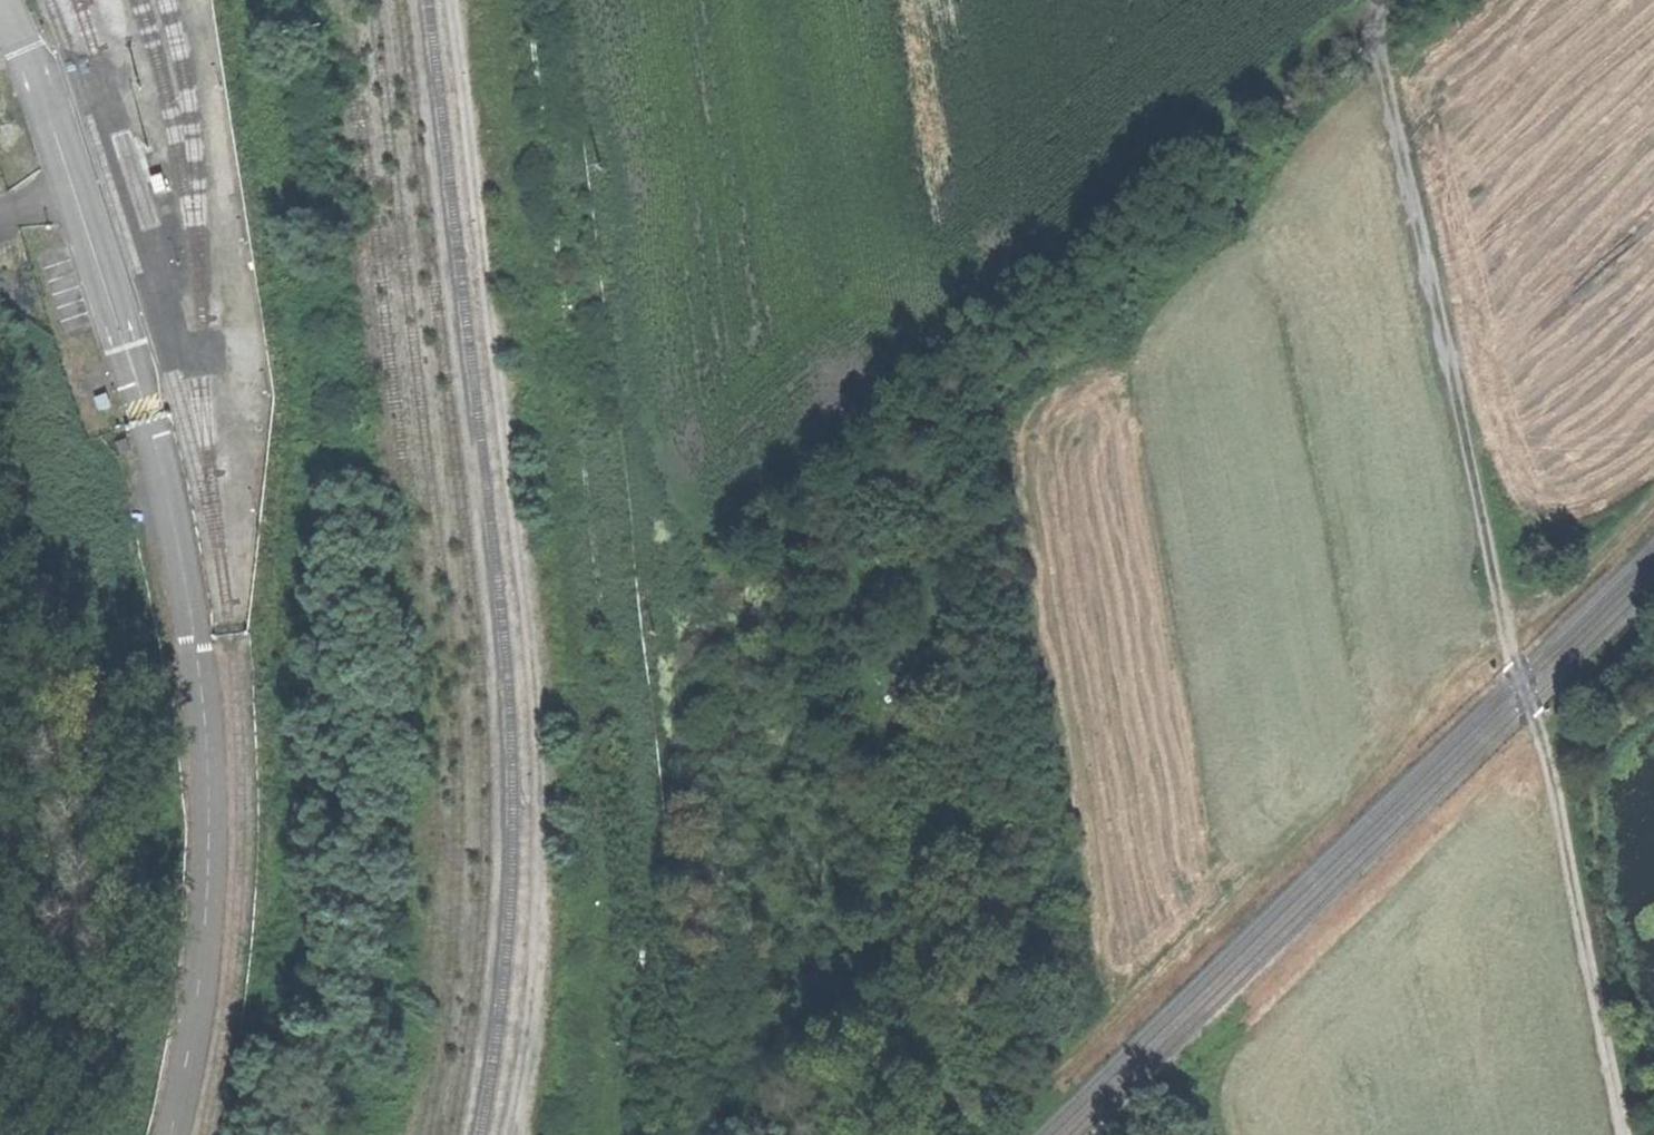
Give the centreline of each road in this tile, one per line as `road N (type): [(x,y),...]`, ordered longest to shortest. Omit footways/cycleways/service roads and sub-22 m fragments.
road 1 (track): [(1625,1134),(1559,809),(1507,630),(1371,34),(1384,0)]
road 2 (track): [(1507,630),(1653,508)]

